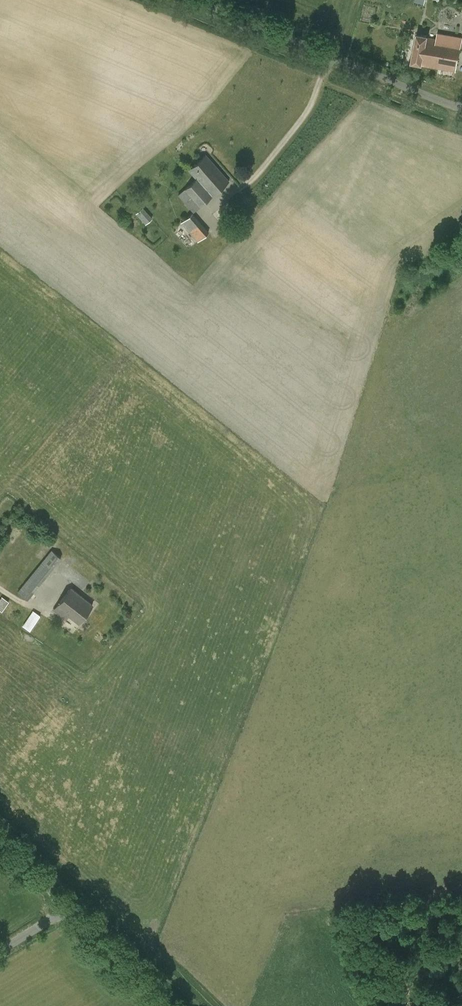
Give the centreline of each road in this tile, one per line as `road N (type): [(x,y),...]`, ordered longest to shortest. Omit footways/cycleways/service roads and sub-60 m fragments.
road 1 (unclassified): [(461,107),(194,0)]
road 2 (unclassified): [(168,1005),(69,910)]

